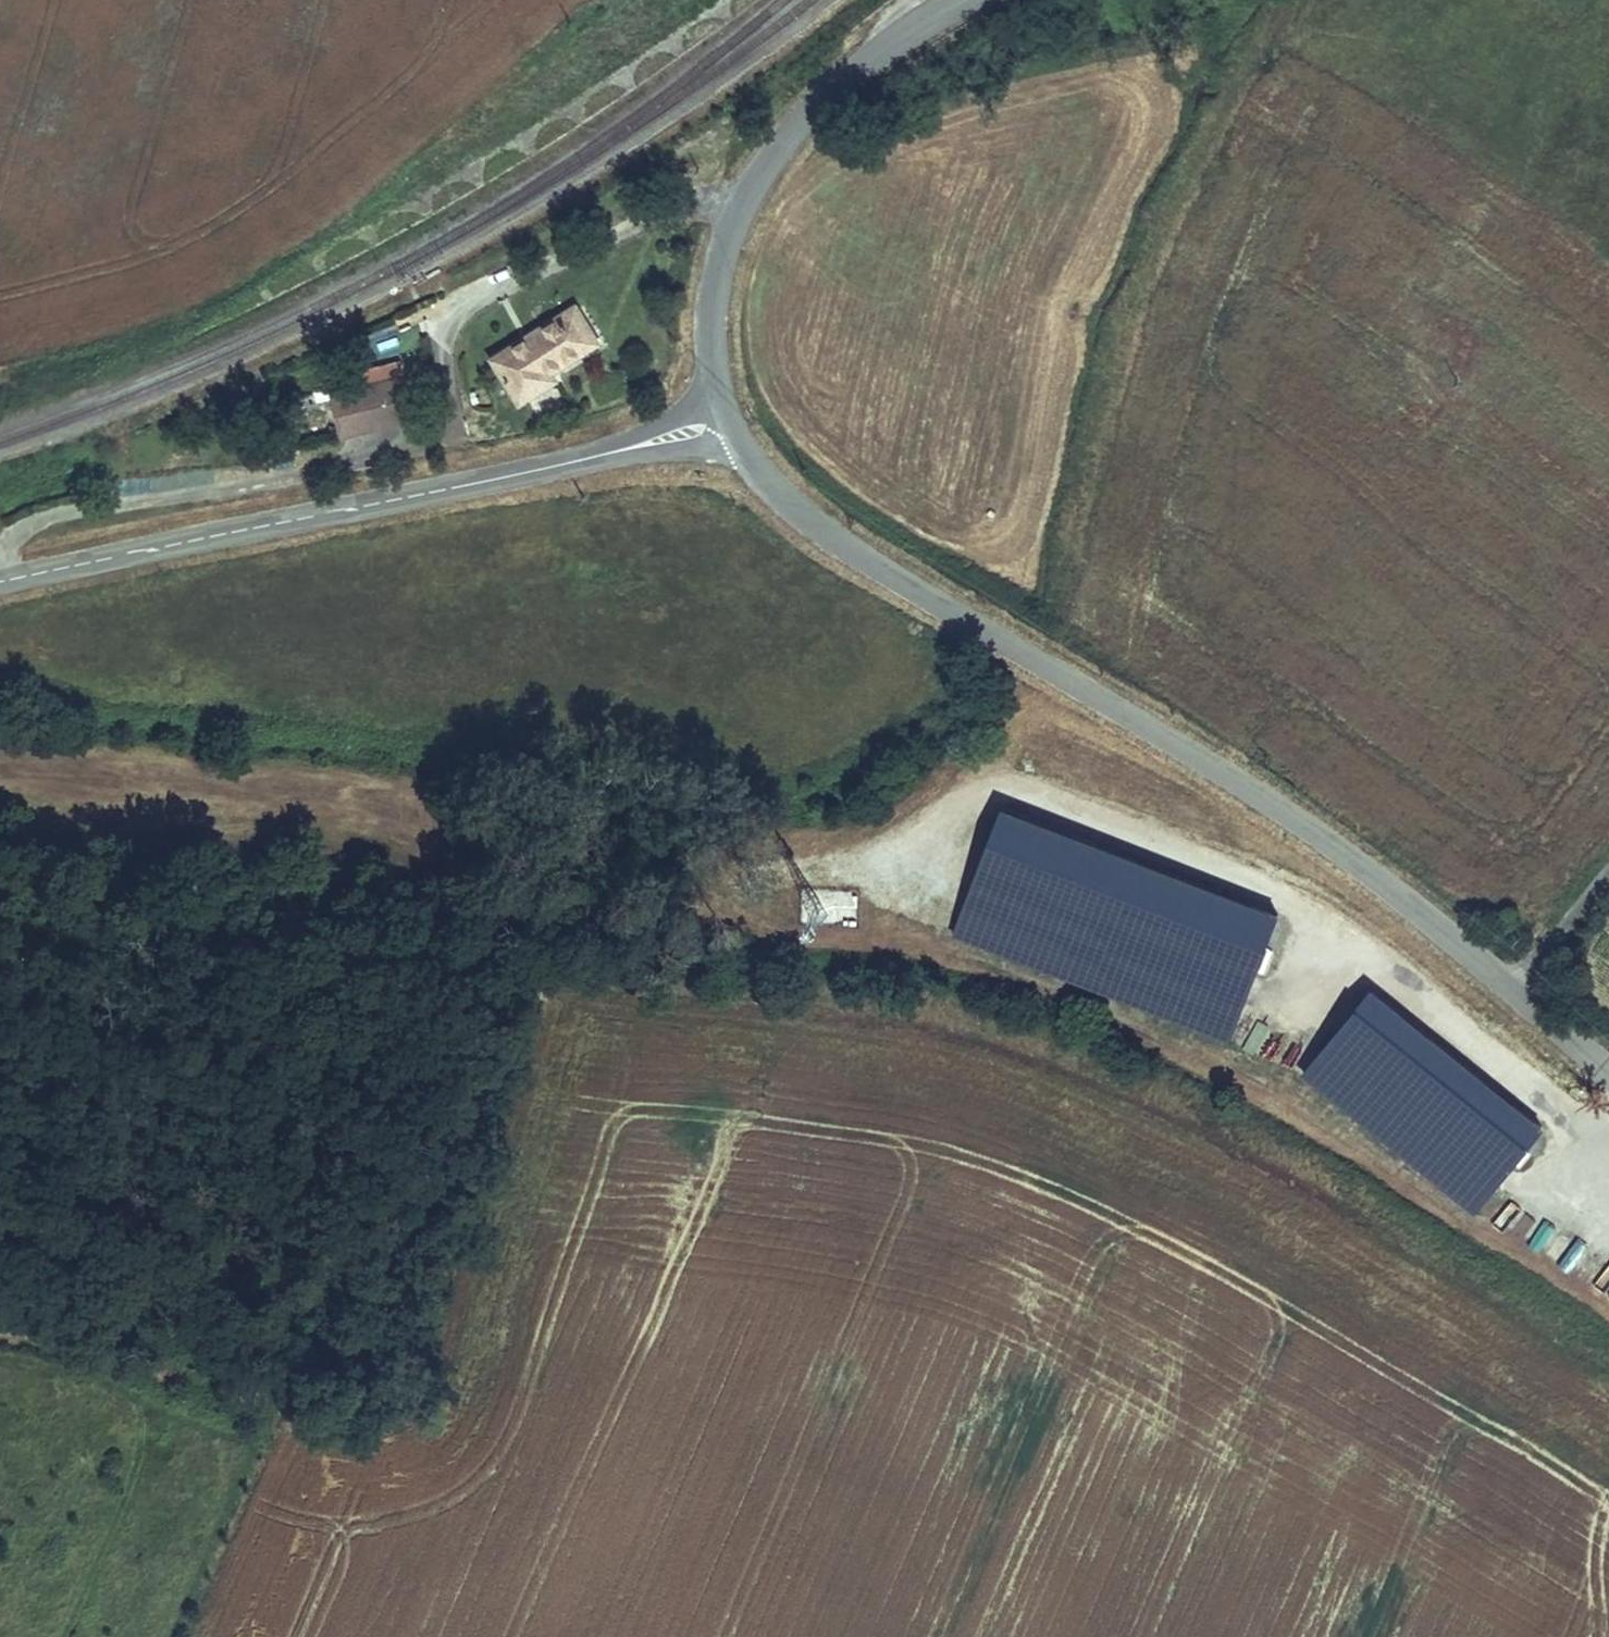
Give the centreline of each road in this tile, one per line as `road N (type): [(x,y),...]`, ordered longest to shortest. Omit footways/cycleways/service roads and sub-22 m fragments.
road 1 (tertiary): [(1608,1067),(1364,857),(840,543),(775,492),(730,419)]
road 2 (tertiary): [(0,581),(607,454),(730,419)]
road 3 (tertiary): [(730,419),(711,360),(713,300),(738,212),(799,122),(884,49),(959,0)]

